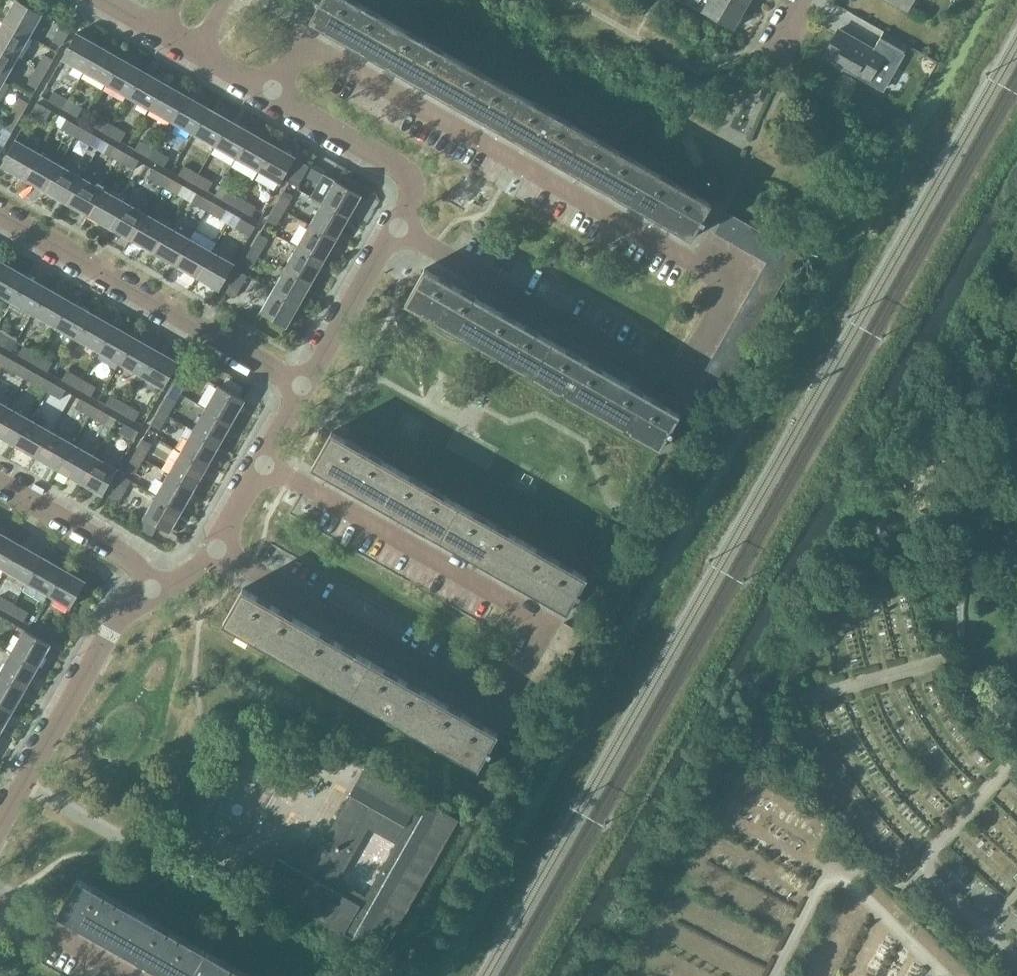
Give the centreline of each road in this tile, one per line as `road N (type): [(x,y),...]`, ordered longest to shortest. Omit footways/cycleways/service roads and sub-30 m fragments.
road 1 (residential): [(217,548),(496,709),(546,624),(261,465)]
road 2 (residential): [(306,386),(412,196),(409,181),(401,169),(197,52)]
road 3 (residential): [(306,386),(0,212)]
road 4 (residential): [(0,824),(141,572)]
road 5 (residential): [(141,572),(0,489)]
road 6 (residential): [(0,905),(123,975)]

